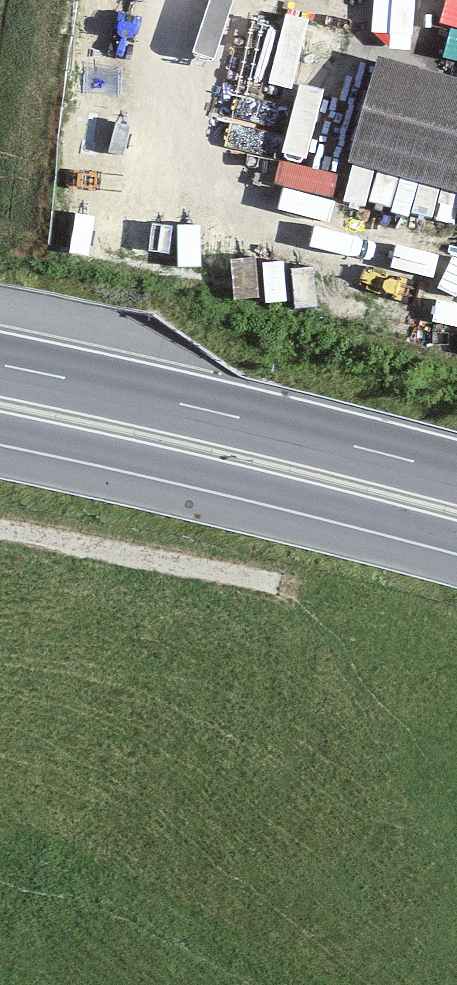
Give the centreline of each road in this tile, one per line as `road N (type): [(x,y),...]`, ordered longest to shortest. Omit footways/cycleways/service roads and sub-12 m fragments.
road 1 (trunk): [(0,429),(456,539)]
road 2 (trunk): [(456,473),(0,365)]
road 3 (track): [(0,530),(281,584)]

